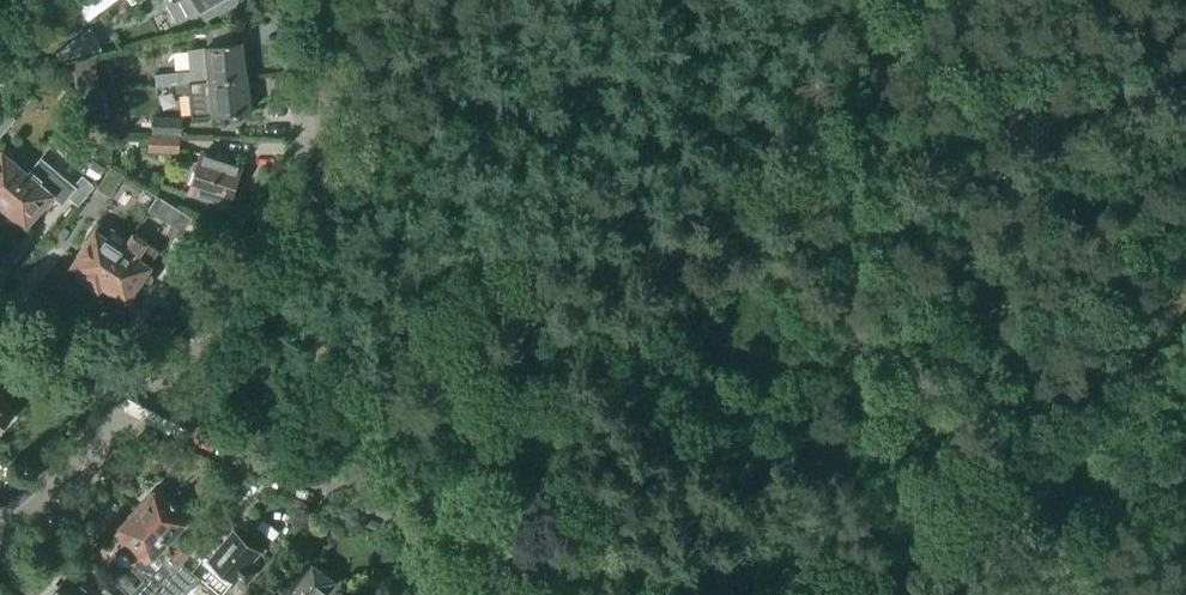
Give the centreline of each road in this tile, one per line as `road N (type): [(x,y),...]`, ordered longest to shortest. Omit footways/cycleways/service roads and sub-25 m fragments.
road 1 (residential): [(568,594),(146,400)]
road 2 (residential): [(146,400),(273,263),(308,213),(328,123),(326,0)]
road 3 (residential): [(0,533),(146,400)]
road 4 (residential): [(146,400),(0,315)]

